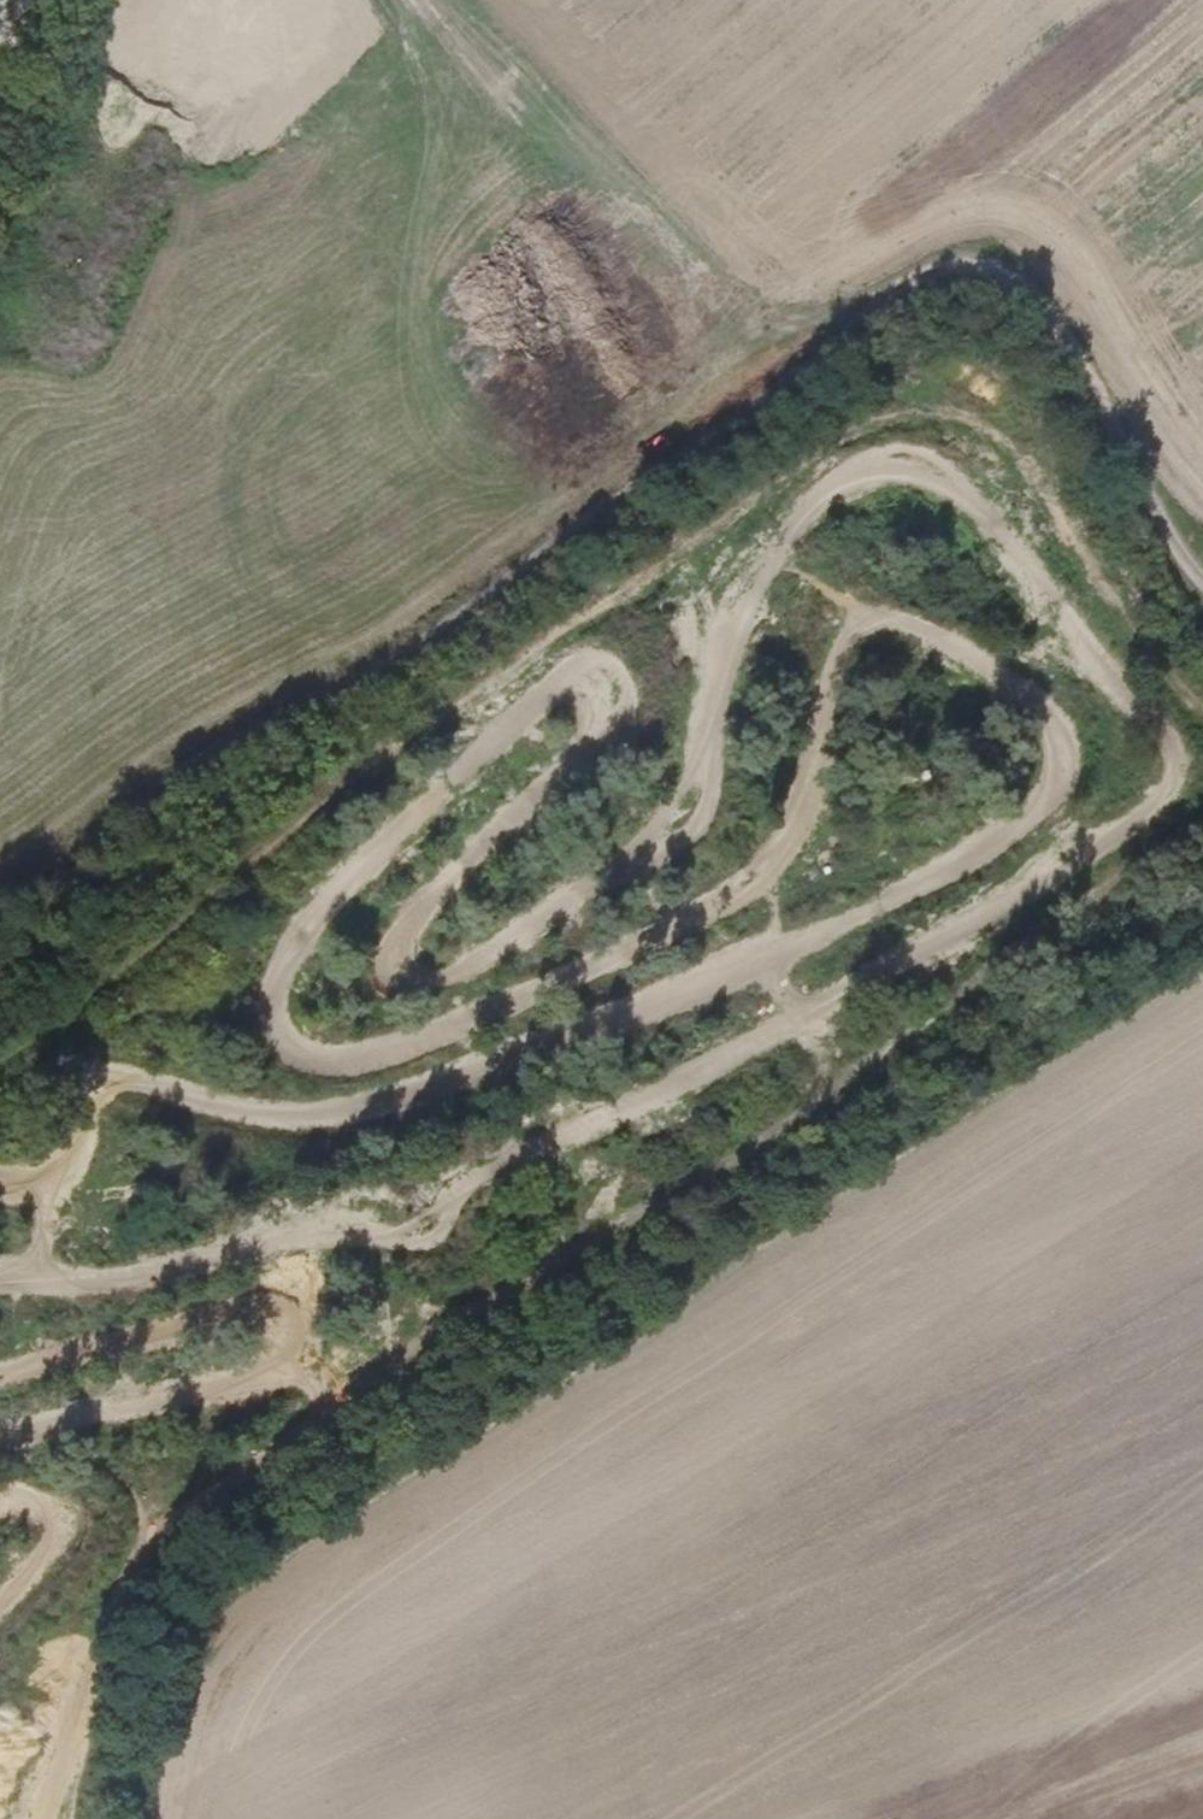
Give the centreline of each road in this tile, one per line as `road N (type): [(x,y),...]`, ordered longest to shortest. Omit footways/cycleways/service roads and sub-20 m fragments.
road 1 (track): [(0,899),(907,290),(958,275),(1010,287),(1046,331),(1170,545),(1202,584)]

